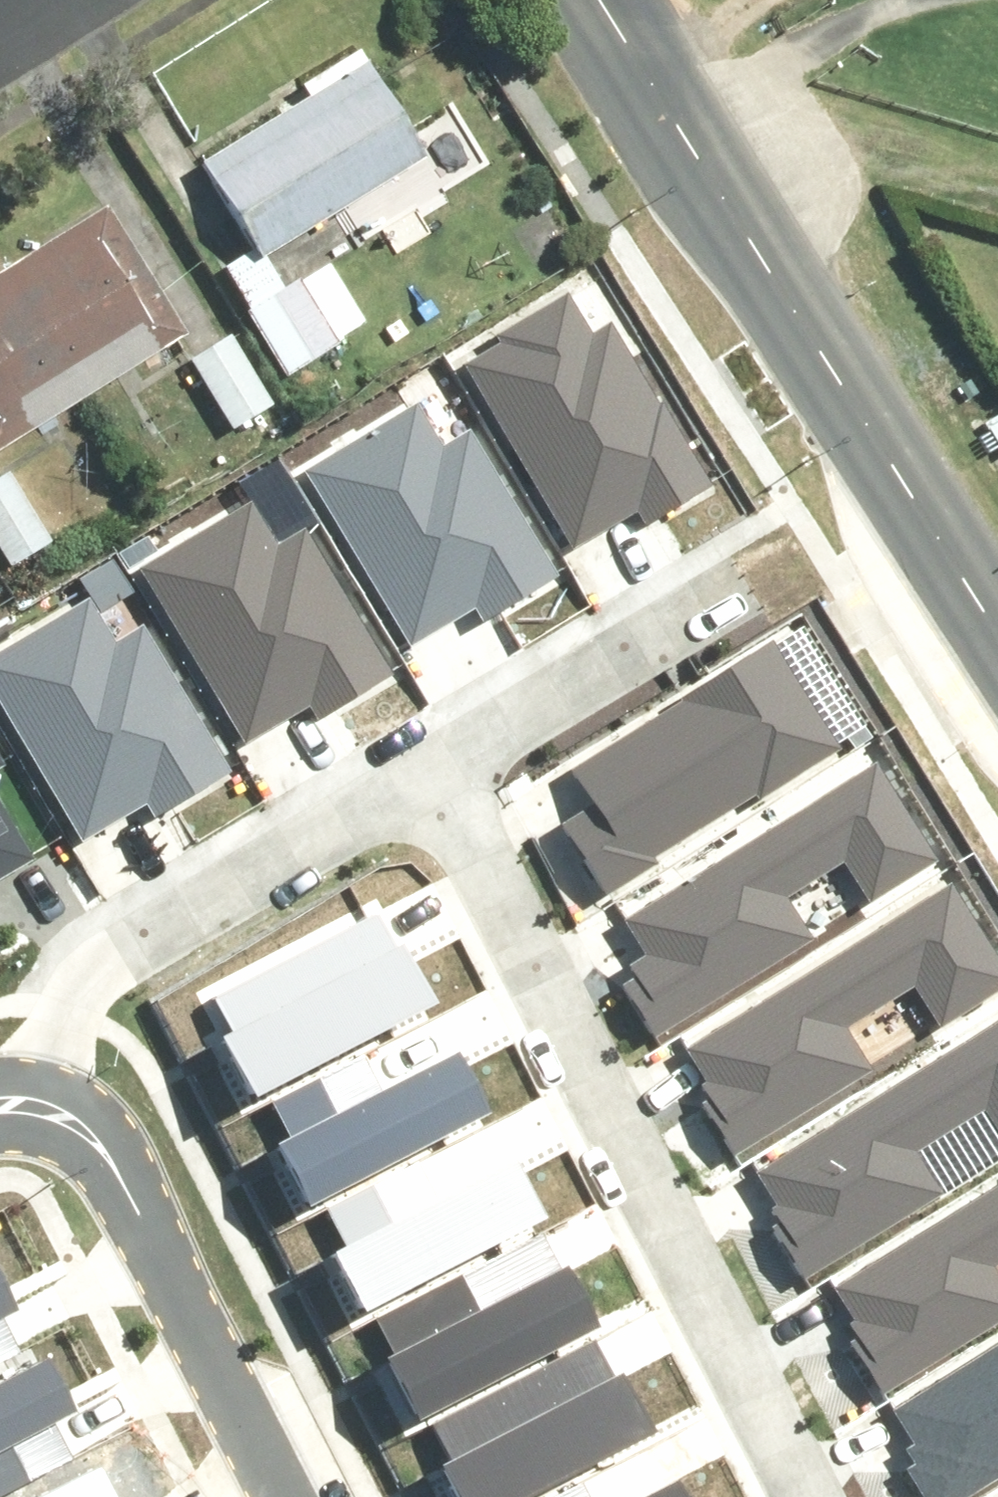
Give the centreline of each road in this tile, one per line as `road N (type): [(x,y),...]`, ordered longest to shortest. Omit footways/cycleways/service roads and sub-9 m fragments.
road 1 (residential): [(803,1496),(418,754)]
road 2 (tertiary): [(598,0),(997,637)]
road 3 (residential): [(418,754),(115,934),(80,967),(25,1098)]
road 4 (residential): [(290,1496),(115,1162),(80,1125),(25,1098)]
road 5 (residential): [(707,579),(418,754)]
road 6 (track): [(720,195),(850,143),(910,149),(997,175)]
road 7 (track): [(657,94),(791,0)]

